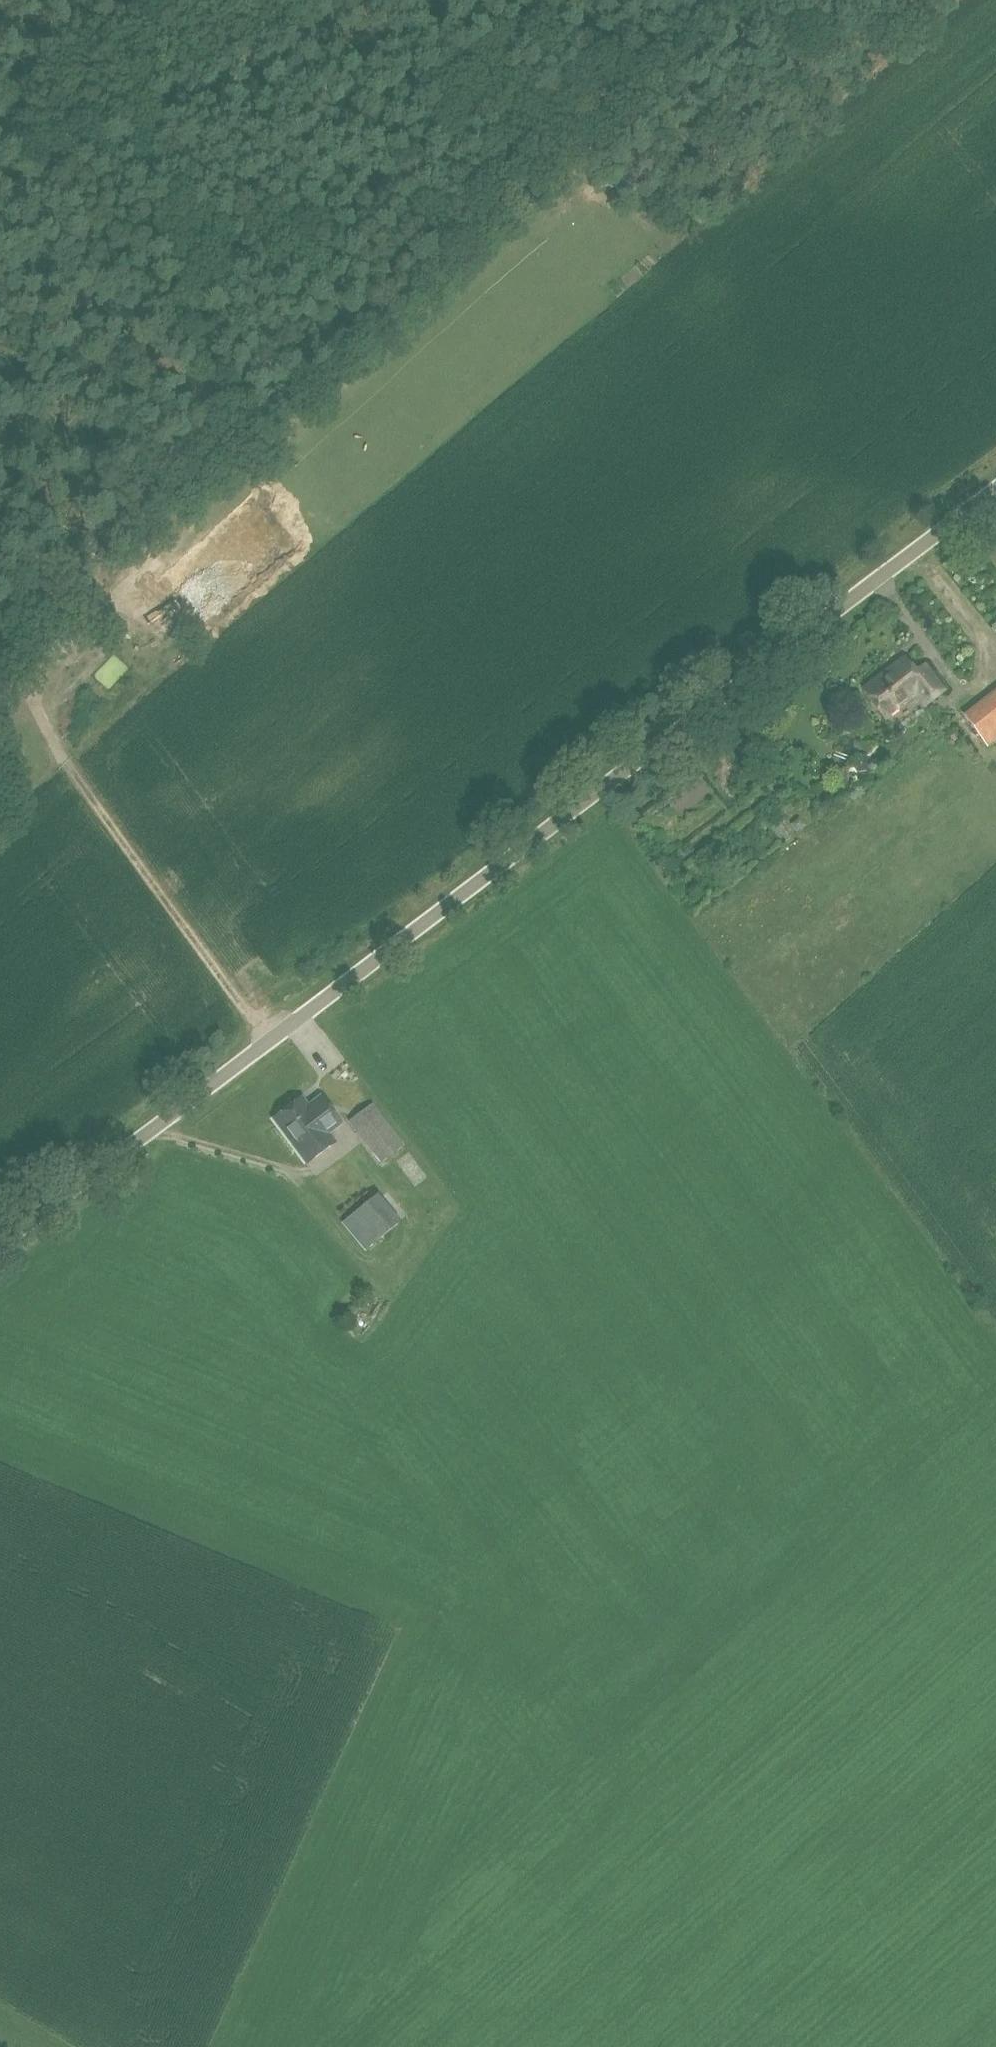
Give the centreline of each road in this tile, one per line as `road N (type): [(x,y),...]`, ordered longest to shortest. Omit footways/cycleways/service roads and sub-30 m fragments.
road 1 (unclassified): [(0,1246),(995,498)]
road 2 (track): [(149,562),(32,684),(42,728),(269,1045)]
road 3 (track): [(217,44),(0,174)]

